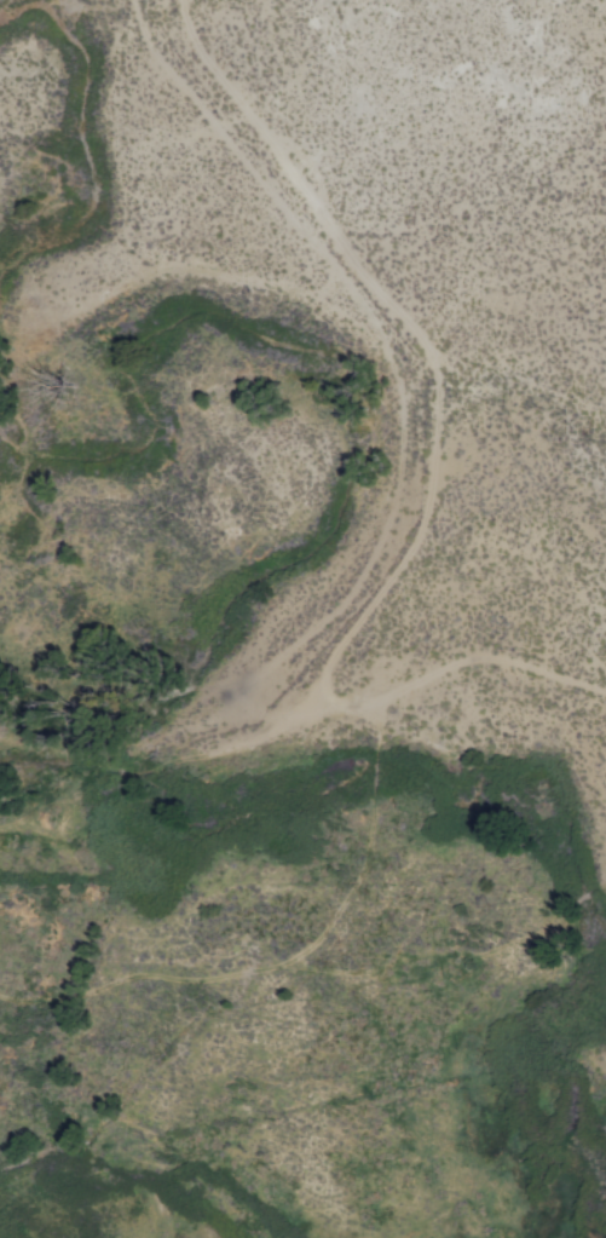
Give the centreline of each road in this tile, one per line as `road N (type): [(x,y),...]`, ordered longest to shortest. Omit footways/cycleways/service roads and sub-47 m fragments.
road 1 (track): [(236,696),(346,611),(386,557),(410,478),(405,402),(369,318),(281,215),(156,36),(146,0)]
road 2 (track): [(383,703),(377,856),(333,934),(310,956),(221,975),(145,974),(53,998),(0,990)]
road 3 (track): [(324,225),(375,290),(427,332),(443,358),(449,403),(434,517),(363,626),(329,703)]
road 4 (track): [(166,765),(261,739),(329,703),(383,703),(469,662),(507,658),(605,685)]
road 5 (track): [(324,225),(311,188),(198,27),(192,0)]

